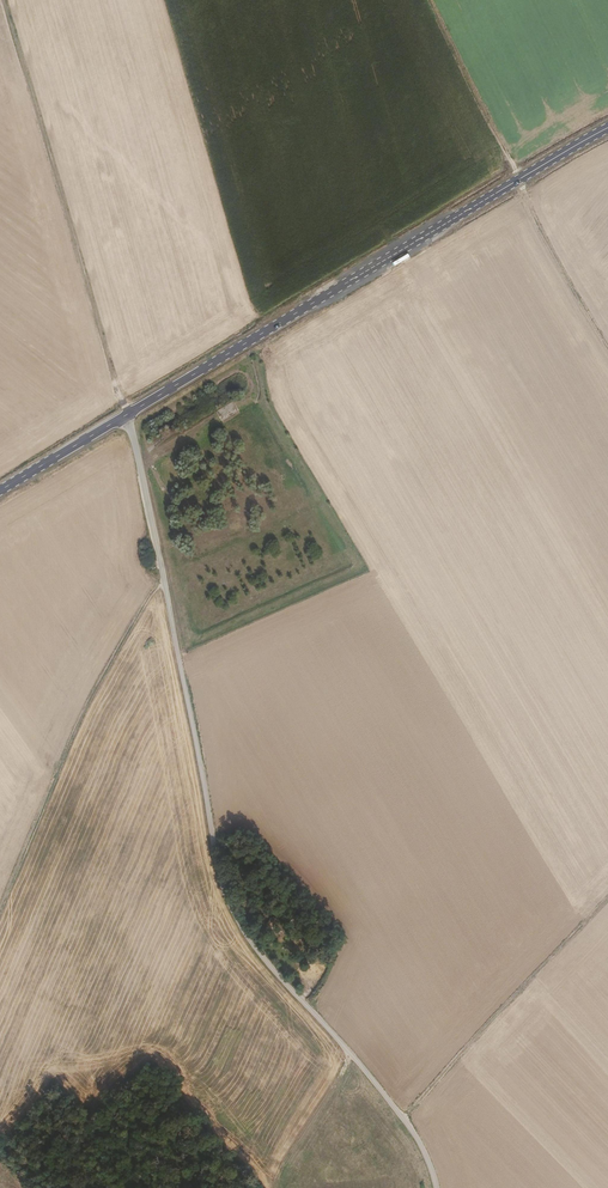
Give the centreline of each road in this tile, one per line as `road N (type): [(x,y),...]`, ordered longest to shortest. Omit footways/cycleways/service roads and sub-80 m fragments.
road 1 (unclassified): [(434,1187),(404,1117),(264,962),(232,912),(126,416)]
road 2 (primary): [(126,416),(607,127)]
road 3 (track): [(126,416),(2,0)]
road 4 (track): [(429,0),(544,236),(607,340)]
road 5 (track): [(0,908),(101,680),(163,583)]
road 6 (track): [(404,1117),(607,896)]
road 7 (track): [(264,1187),(344,1051)]
road 8 (primary): [(0,491),(126,416)]

